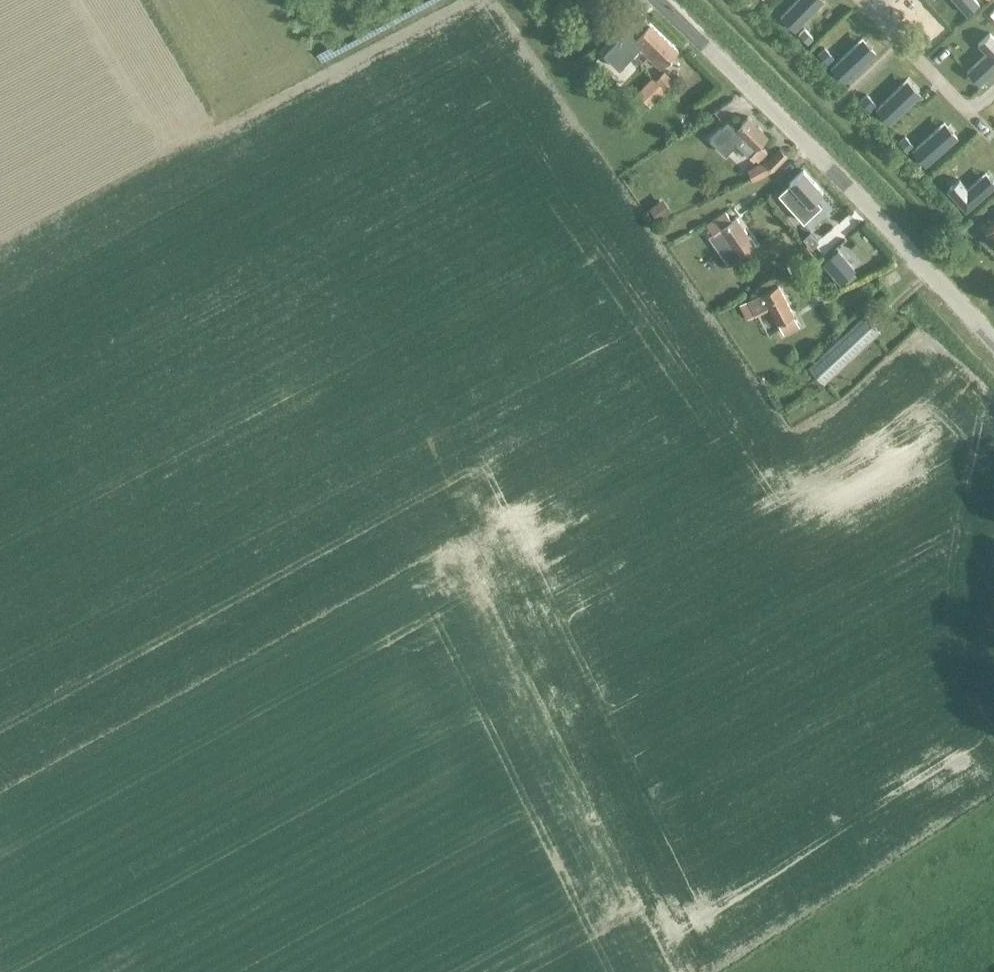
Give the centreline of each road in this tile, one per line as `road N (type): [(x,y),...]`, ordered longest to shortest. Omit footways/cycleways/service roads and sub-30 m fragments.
road 1 (residential): [(993,343),(656,0)]

